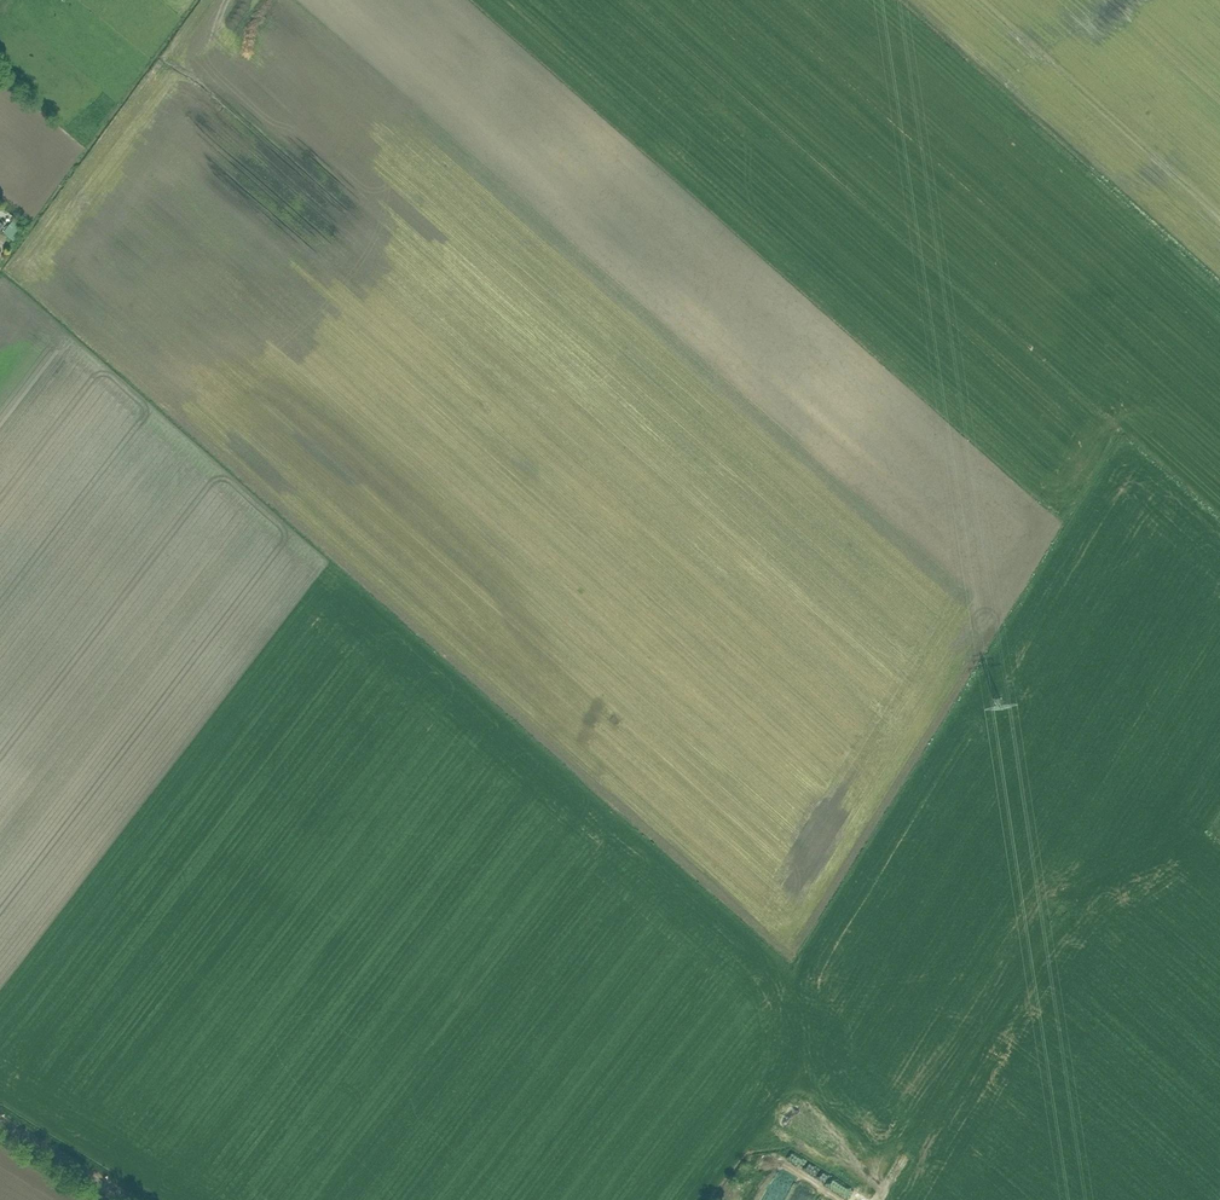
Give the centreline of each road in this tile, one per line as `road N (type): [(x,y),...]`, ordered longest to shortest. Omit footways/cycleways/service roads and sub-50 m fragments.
road 1 (tertiary): [(129,1199),(0,1121)]

